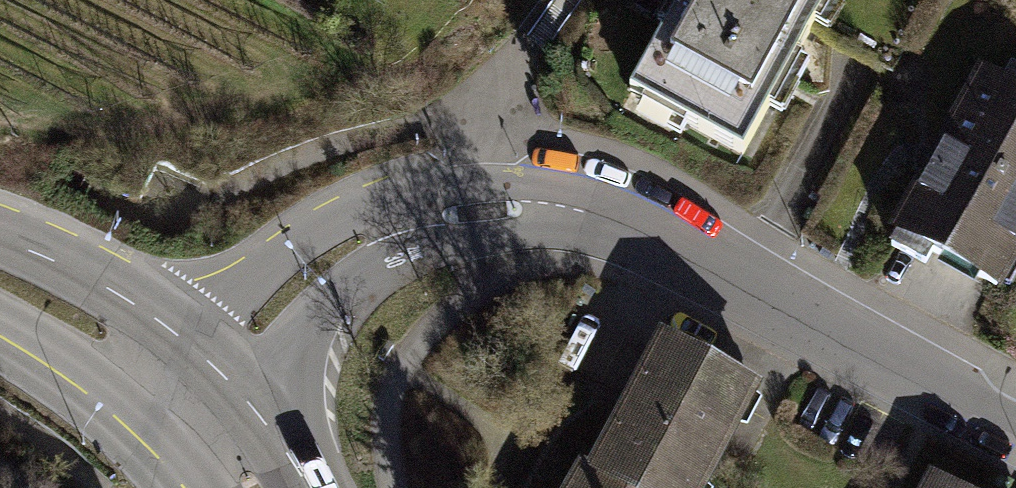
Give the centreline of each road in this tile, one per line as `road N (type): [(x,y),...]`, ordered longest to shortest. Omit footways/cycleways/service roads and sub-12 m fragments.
road 1 (residential): [(1015,430),(693,253),(619,219),(550,209),(421,219),(364,236),(307,276),(177,402)]
road 2 (secondary): [(177,402),(56,306),(0,285)]

